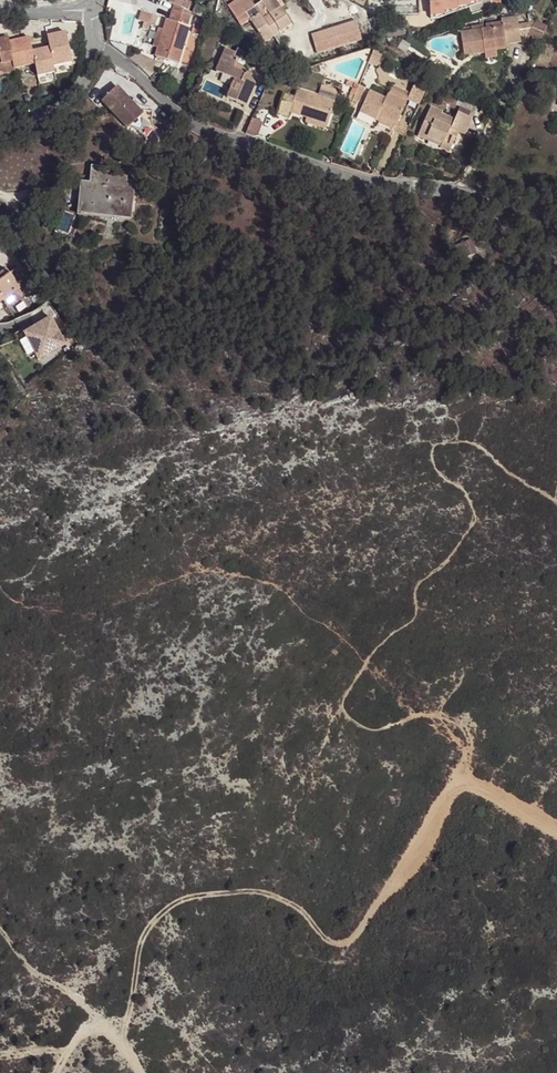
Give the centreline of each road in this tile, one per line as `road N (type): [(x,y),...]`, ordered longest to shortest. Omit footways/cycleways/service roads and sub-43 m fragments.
road 1 (residential): [(556,190),(469,194),(405,185),(233,144),(110,54),(97,30)]
road 2 (residential): [(97,30),(84,78),(0,134)]
road 3 (track): [(141,1072),(108,1026),(87,1025),(55,1072)]

